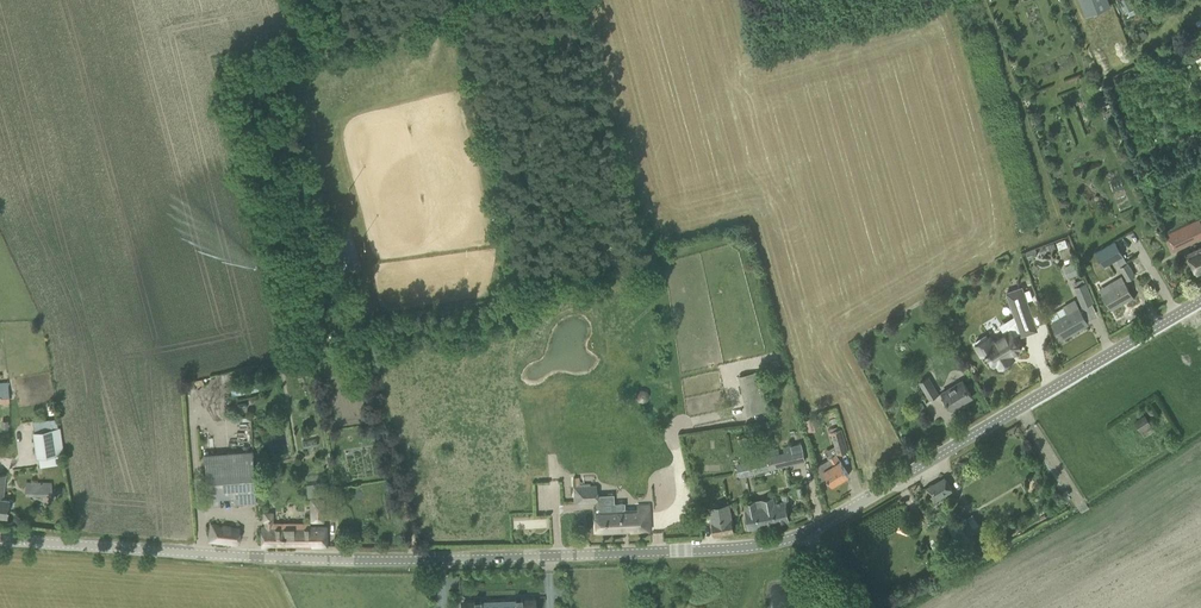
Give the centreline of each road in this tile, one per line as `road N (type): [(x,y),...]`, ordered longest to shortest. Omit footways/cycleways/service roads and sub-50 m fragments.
road 1 (unclassified): [(0,539),(341,561),(681,551),(765,545),(807,533)]
road 2 (unclassified): [(807,533),(1200,302)]

